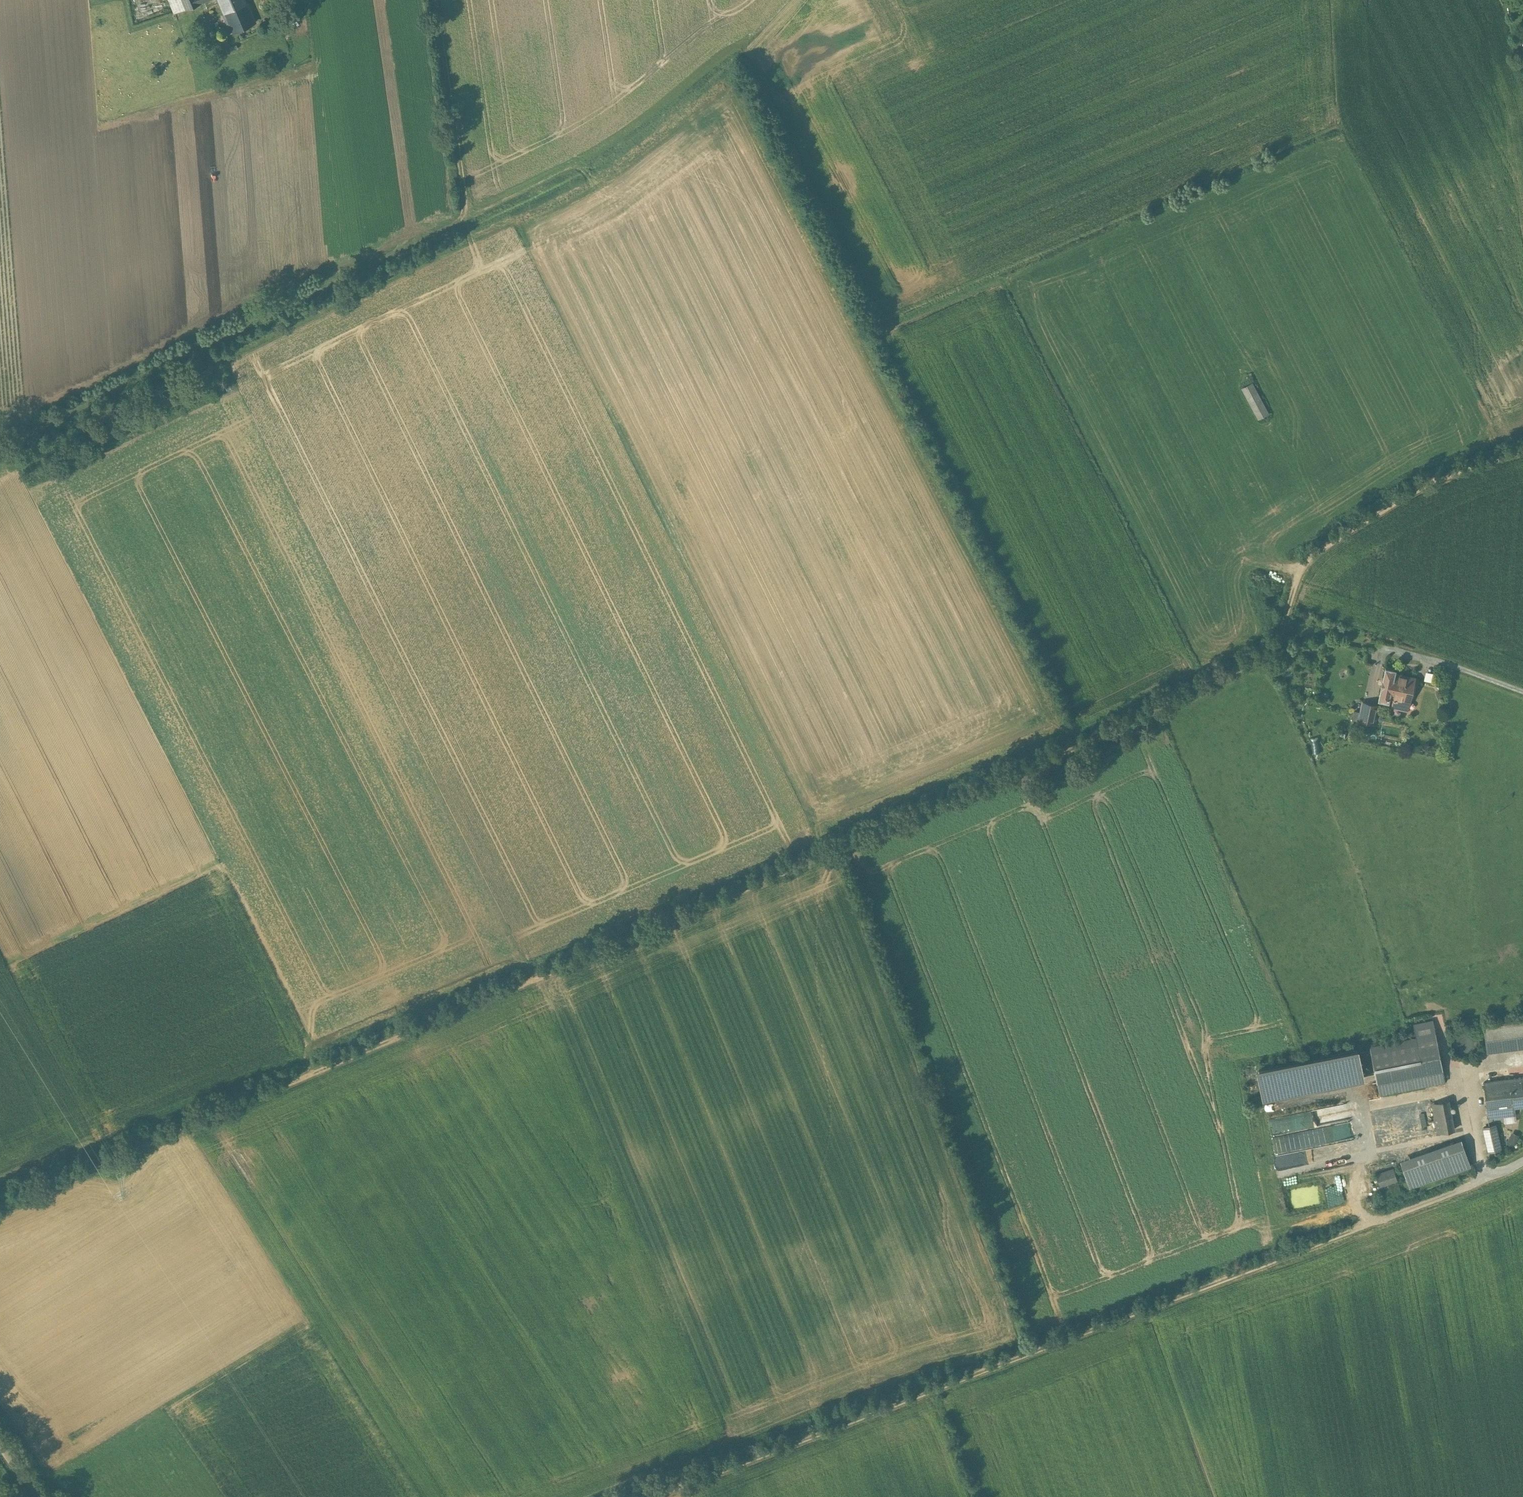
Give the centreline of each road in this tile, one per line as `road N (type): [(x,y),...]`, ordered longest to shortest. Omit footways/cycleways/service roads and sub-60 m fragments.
road 1 (track): [(1522,449),(1426,484),(1311,557),(1268,654),(1086,742),(0,1206)]
road 2 (track): [(649,1496),(1522,1160)]
road 3 (track): [(0,450),(458,222),(465,186),(436,0)]
road 4 (track): [(1489,1178),(1460,1085),(1359,1107),(1342,1092),(1262,1109),(1297,1226),(1352,1209),(1367,1226)]

